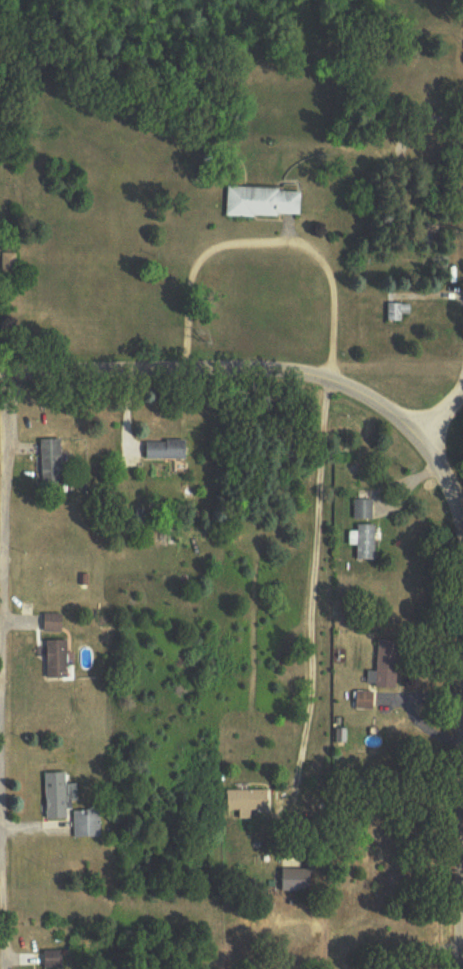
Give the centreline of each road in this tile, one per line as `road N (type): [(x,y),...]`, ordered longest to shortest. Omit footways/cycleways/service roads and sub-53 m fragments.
road 1 (residential): [(0,371),(193,367),(309,376),(386,409),(419,435)]

